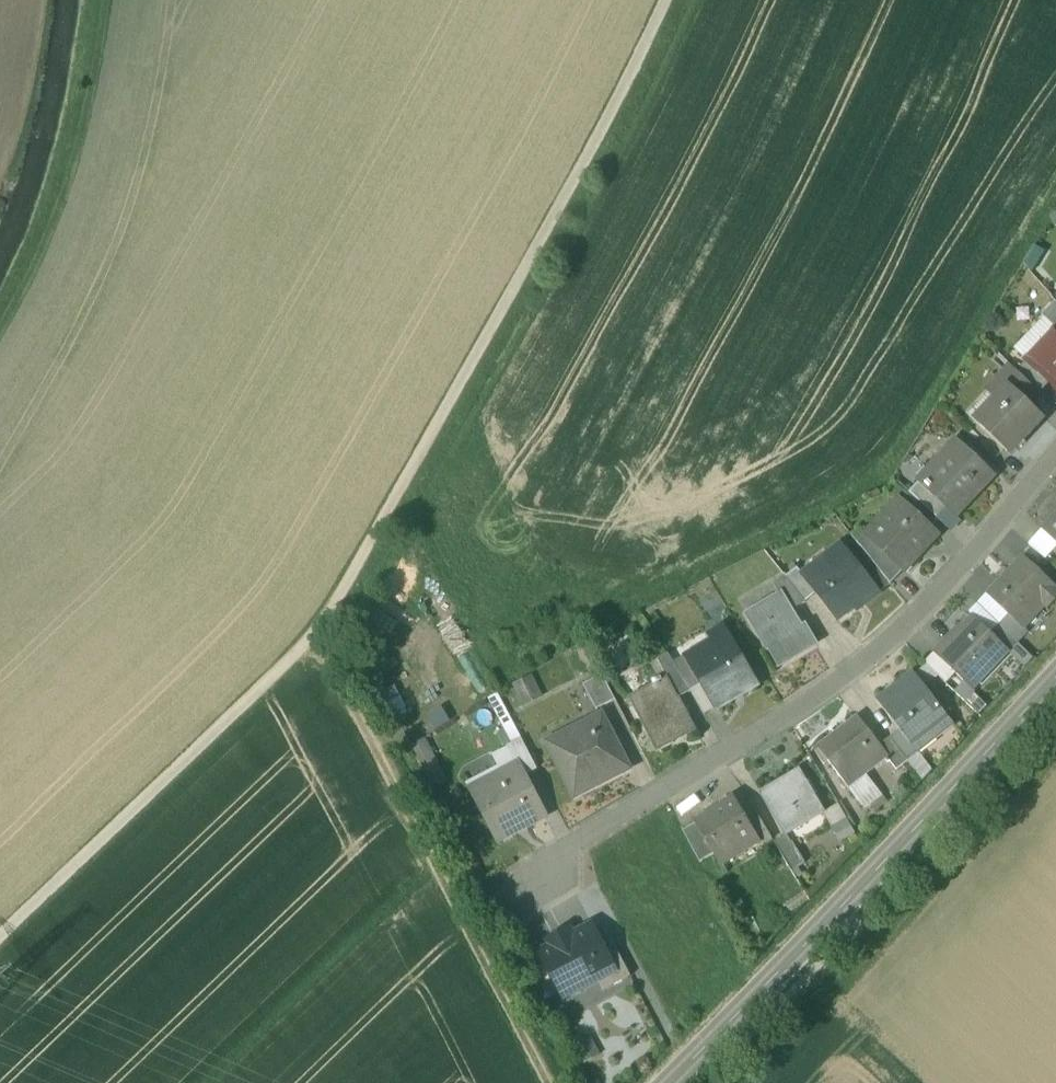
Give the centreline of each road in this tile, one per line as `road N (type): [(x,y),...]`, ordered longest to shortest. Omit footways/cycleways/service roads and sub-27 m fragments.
road 1 (track): [(0,935),(308,640),(563,203),(668,0)]
road 2 (residential): [(1055,458),(895,628),(807,701),(534,866)]
road 3 (tertiary): [(669,1082),(1055,677)]
road 4 (track): [(308,640),(366,732),(554,1082)]
road 5 (track): [(0,330),(40,255),(78,154),(106,0)]

